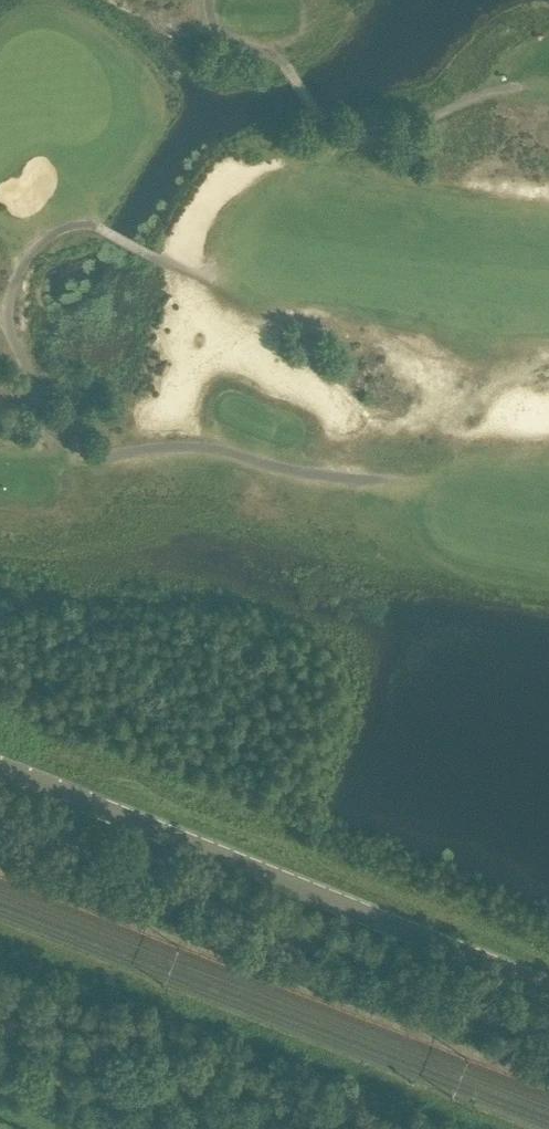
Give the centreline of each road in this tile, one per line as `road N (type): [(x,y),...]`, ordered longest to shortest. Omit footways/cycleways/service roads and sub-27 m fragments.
road 1 (tertiary): [(548,989),(0,769)]

